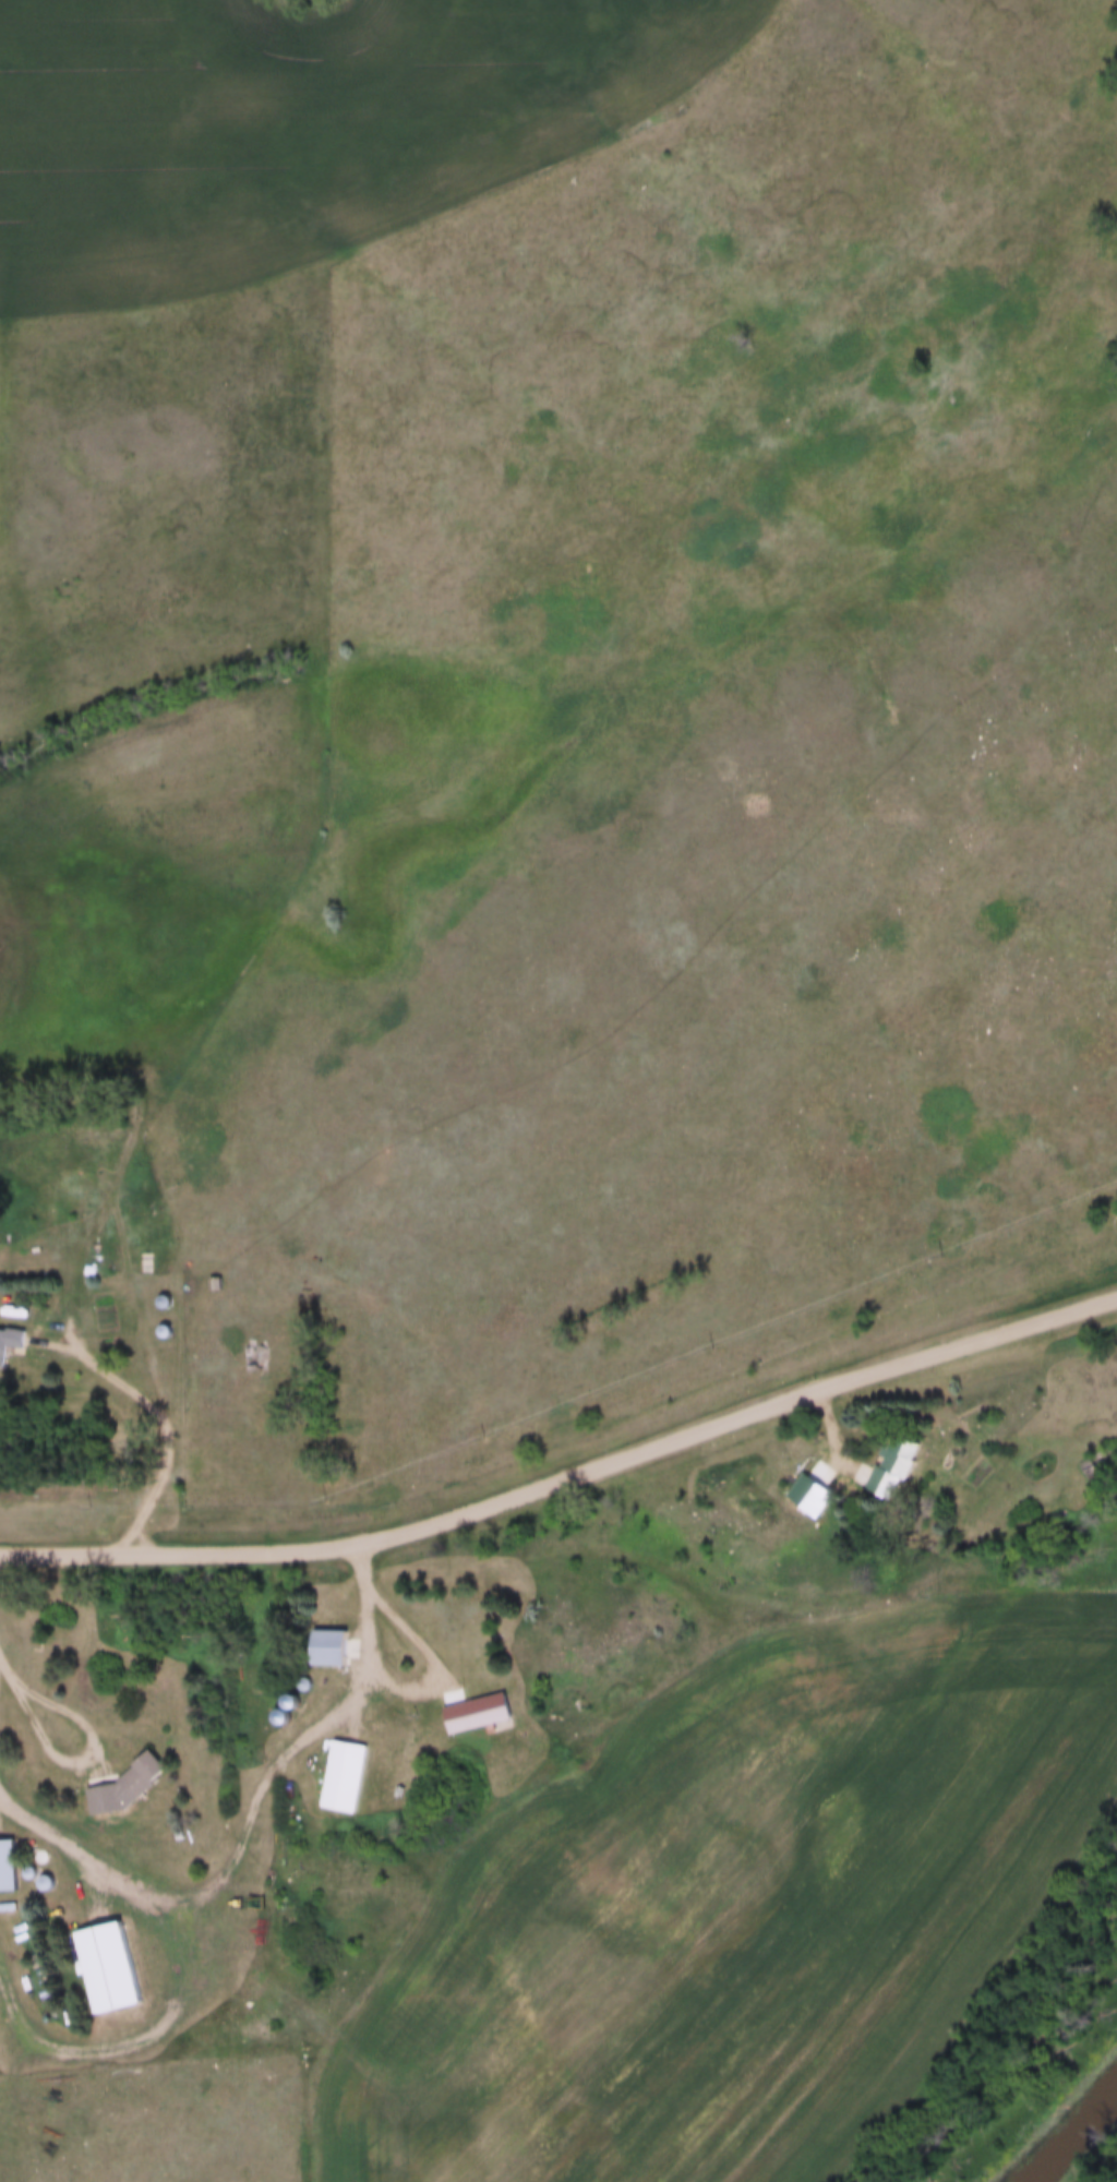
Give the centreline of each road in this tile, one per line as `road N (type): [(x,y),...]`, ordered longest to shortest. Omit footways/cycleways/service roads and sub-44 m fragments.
road 1 (residential): [(0,1556),(334,1549),(494,1503),(862,1374),(1116,1300)]
road 2 (track): [(319,841),(136,1126),(74,1248),(71,1326)]

